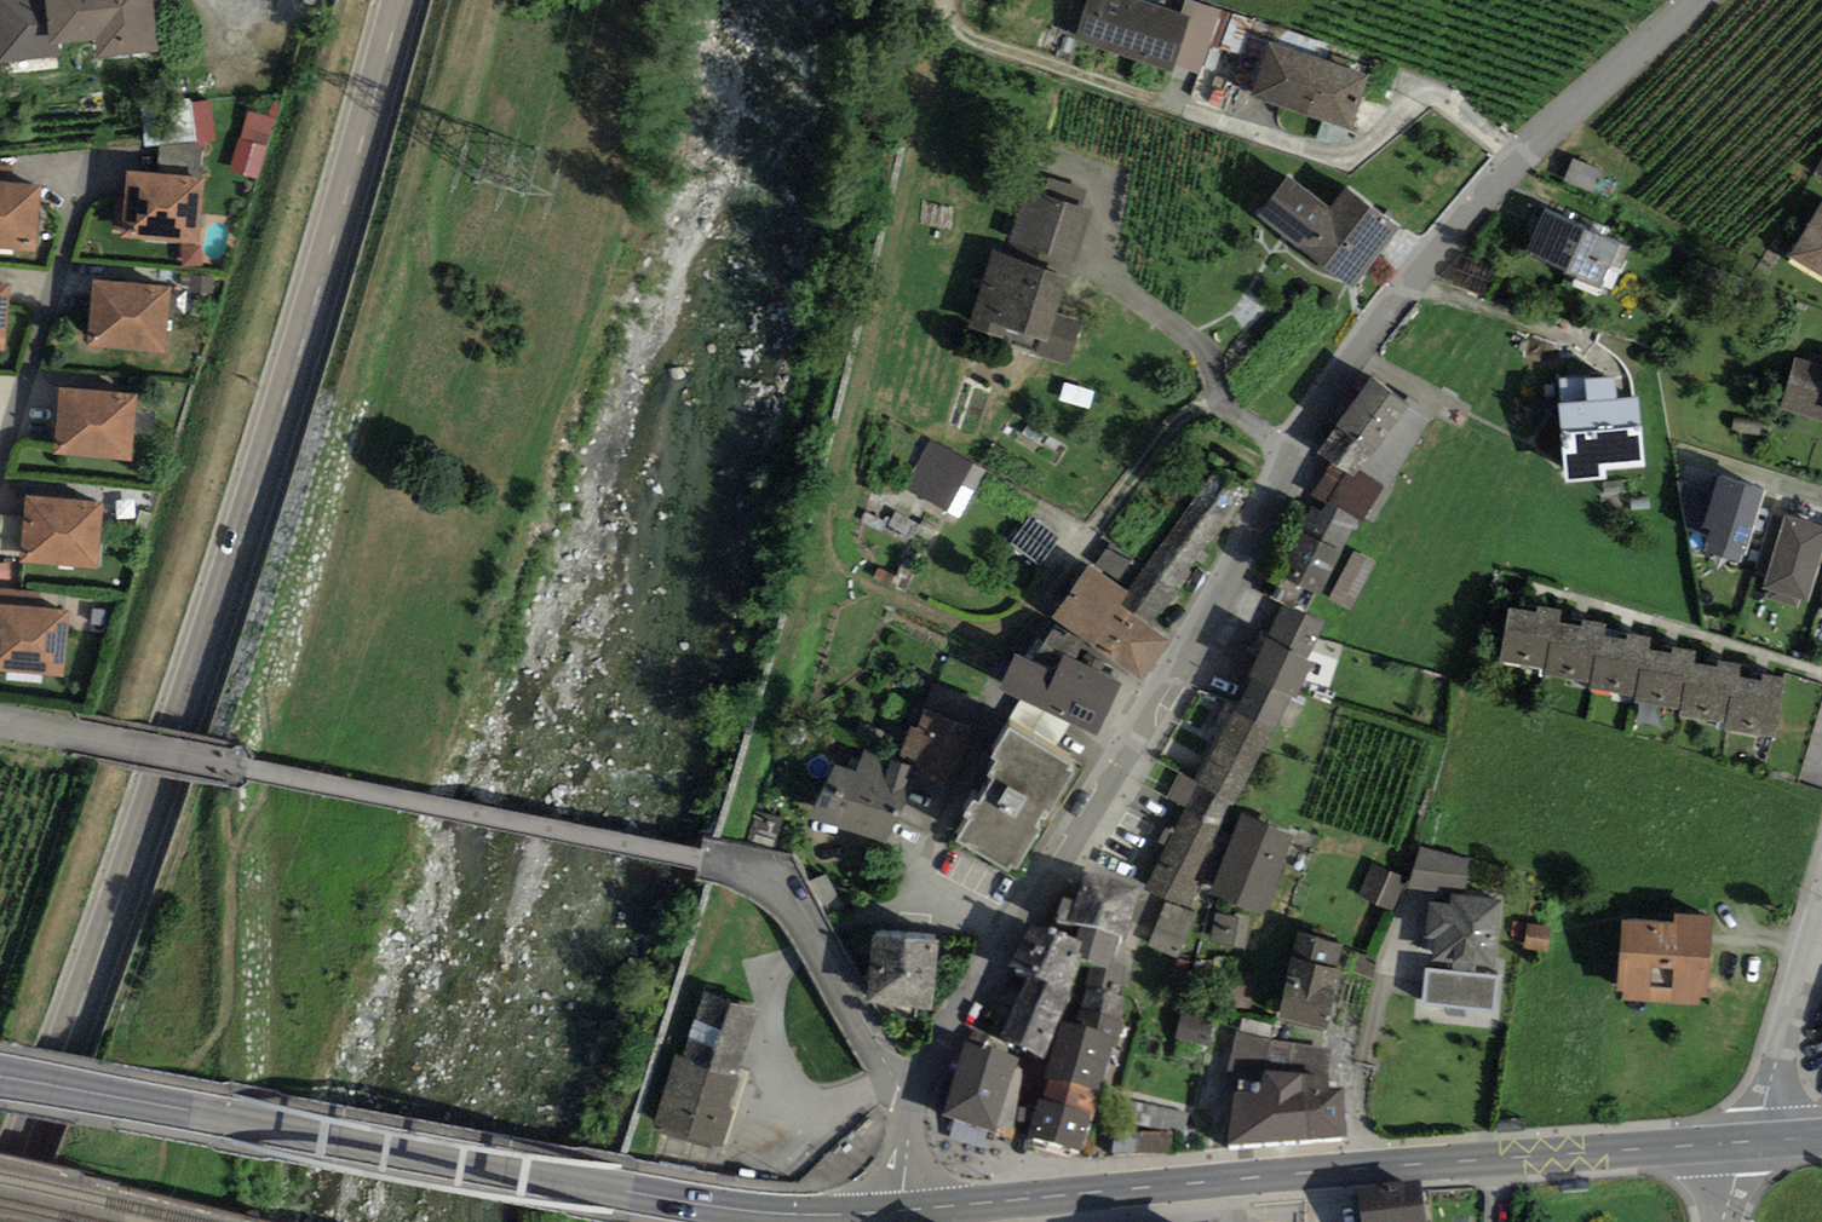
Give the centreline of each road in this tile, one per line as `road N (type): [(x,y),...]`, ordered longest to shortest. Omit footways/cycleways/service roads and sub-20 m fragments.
road 1 (residential): [(912,1105),(1223,588),(1290,452),(1376,325),(1520,157),(1700,0)]
road 2 (secondary): [(400,0),(287,393),(122,895),(0,1218)]
road 3 (track): [(946,0),(826,514),(832,554),(876,588),(956,624),(1002,626),(1051,588),(1166,427),(1222,397)]
road 4 (primary): [(0,1077),(728,1208),(900,1212)]
road 5 (track): [(242,729),(460,0)]
road 6 (primary): [(900,1212),(1499,1158)]
road 7 (residential): [(704,858),(756,876),(782,895),(912,1105)]
road 8 (primary): [(1499,1158),(1755,1140)]
road 9 (track): [(945,7),(973,39),(1173,104)]
road 10 (residential): [(1755,1140),(1821,918)]

